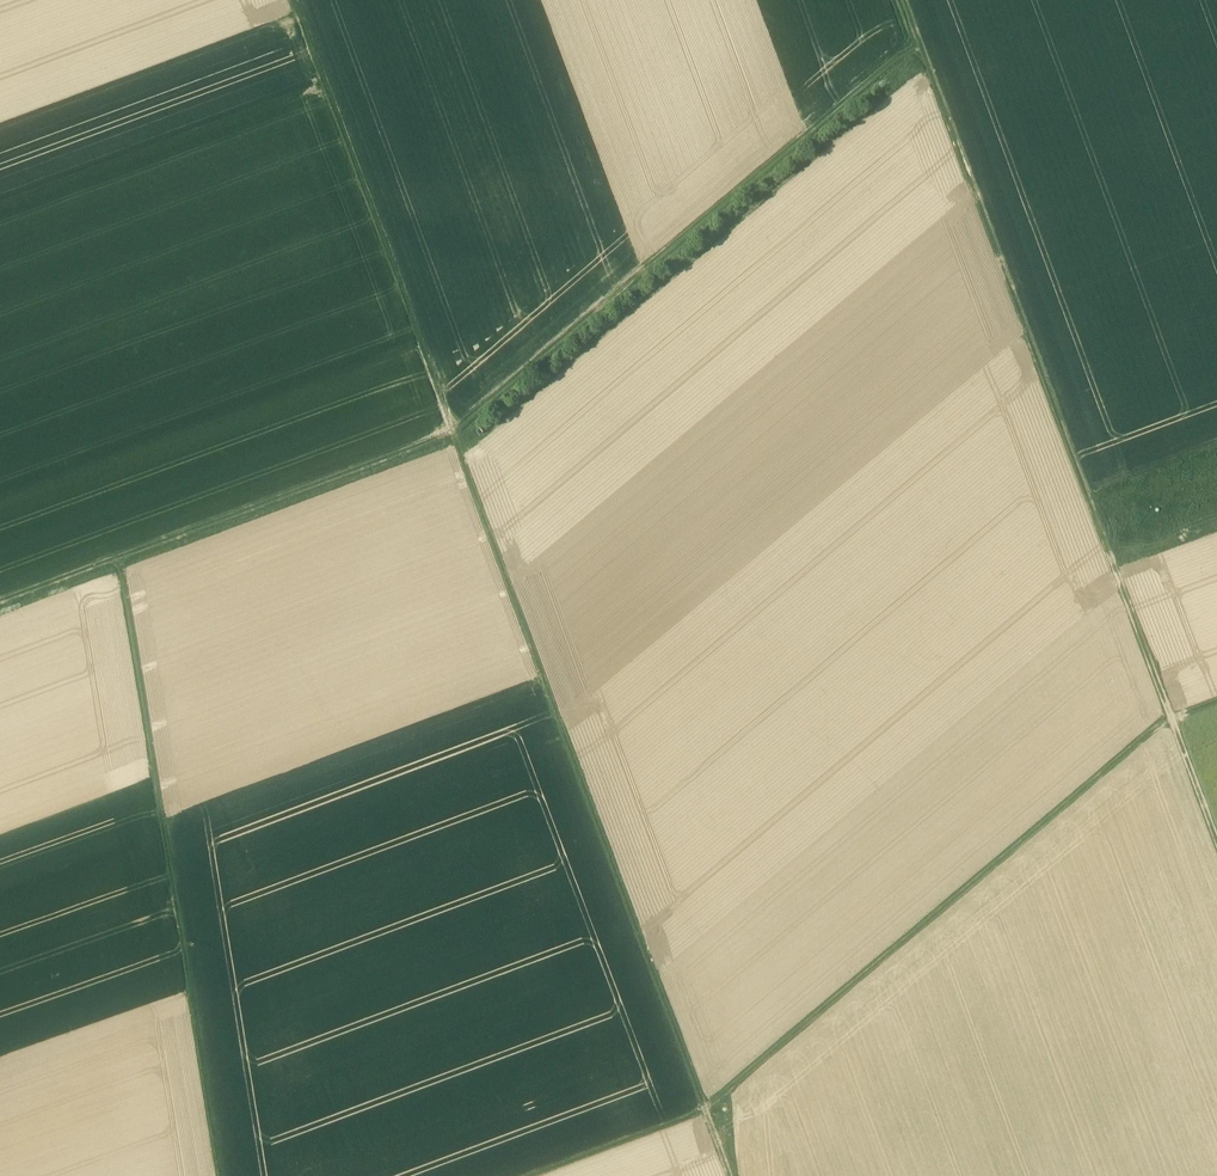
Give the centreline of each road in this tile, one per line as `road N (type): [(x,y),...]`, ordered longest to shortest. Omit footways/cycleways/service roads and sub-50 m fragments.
road 1 (track): [(292,0),(730,1175)]
road 2 (track): [(918,41),(453,432),(0,601)]
road 3 (track): [(1170,718),(705,1109),(528,1175)]
road 4 (track): [(918,41),(1170,718)]
road 5 (track): [(116,559),(221,1175)]
road 6 (track): [(1216,844),(1170,718)]

